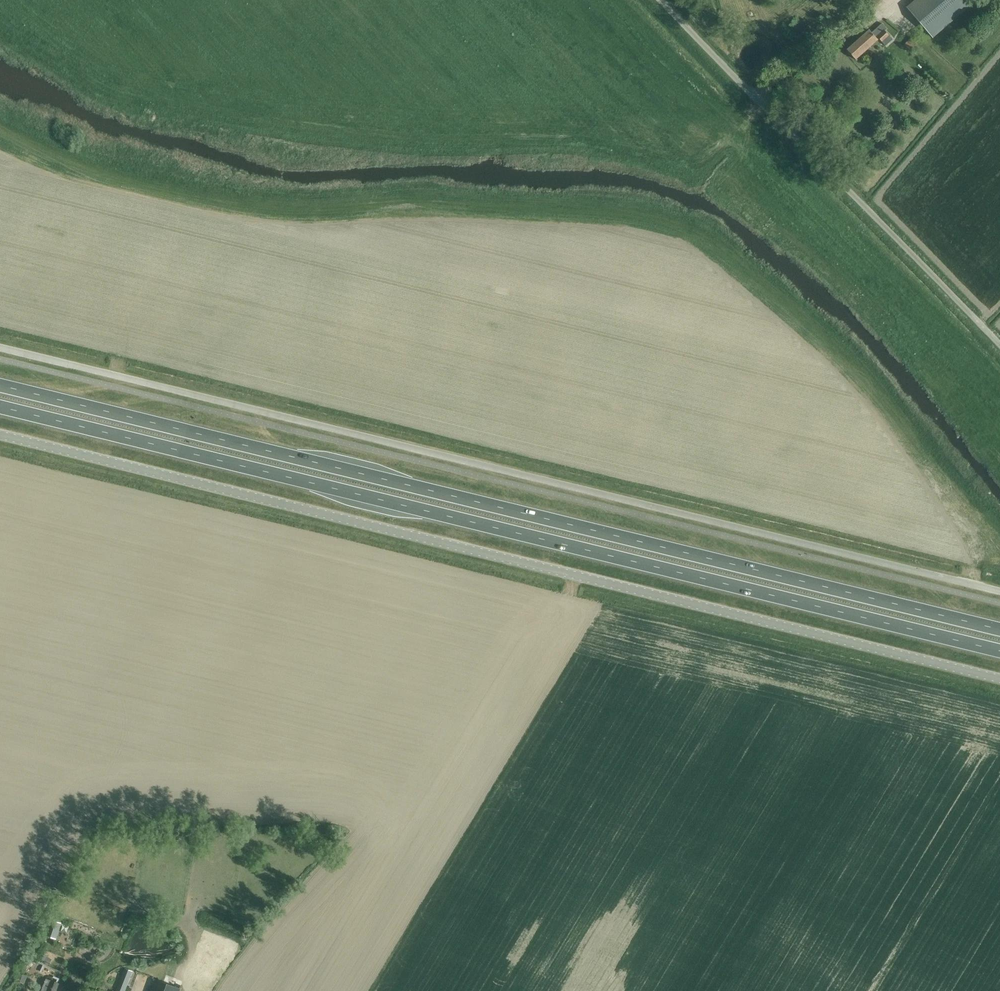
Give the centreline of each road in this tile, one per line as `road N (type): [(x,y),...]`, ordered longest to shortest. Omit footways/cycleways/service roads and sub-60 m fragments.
road 1 (trunk): [(0,407),(999,655)]
road 2 (unclassified): [(999,590),(0,343)]
road 3 (trunk): [(999,630),(0,386)]
road 4 (unclassified): [(0,441),(999,683)]
road 5 (unclassified): [(660,0),(999,345)]

